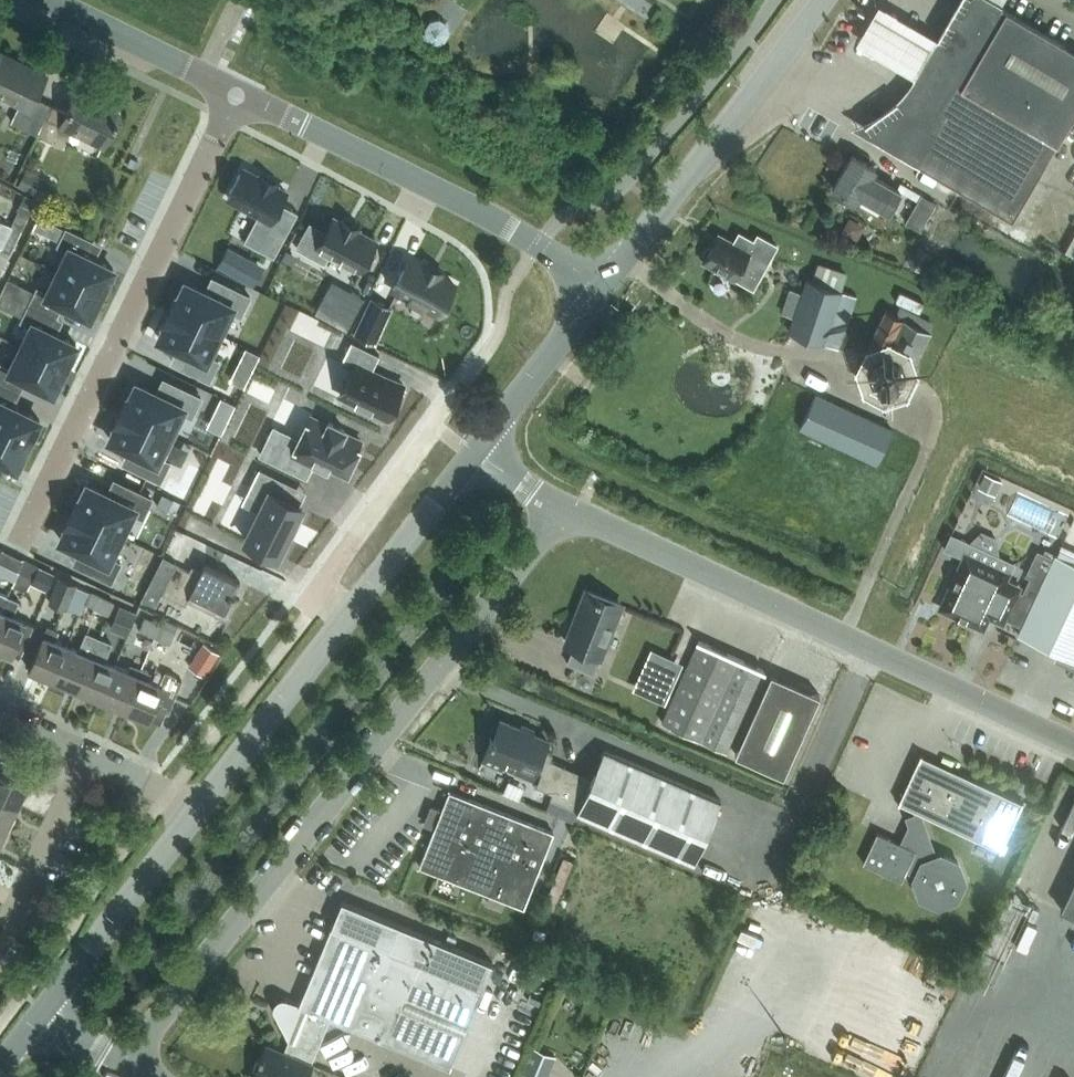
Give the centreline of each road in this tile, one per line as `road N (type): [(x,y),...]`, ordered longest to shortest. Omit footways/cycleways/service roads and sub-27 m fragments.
road 1 (unclassified): [(119,1067),(566,508)]
road 2 (unclassified): [(1073,743),(566,508)]
road 3 (residential): [(237,95),(24,533)]
road 4 (tertiary): [(196,813),(472,452)]
road 5 (tertiary): [(606,287),(479,209),(237,95)]
road 6 (tertiary): [(606,287),(819,0)]
road 7 (tertiary): [(51,1005),(196,813)]
road 8 (residential): [(196,813),(170,792),(0,712)]
road 9 (tertiary): [(472,452),(606,287)]
road 10 (tertiary): [(237,95),(50,0)]

